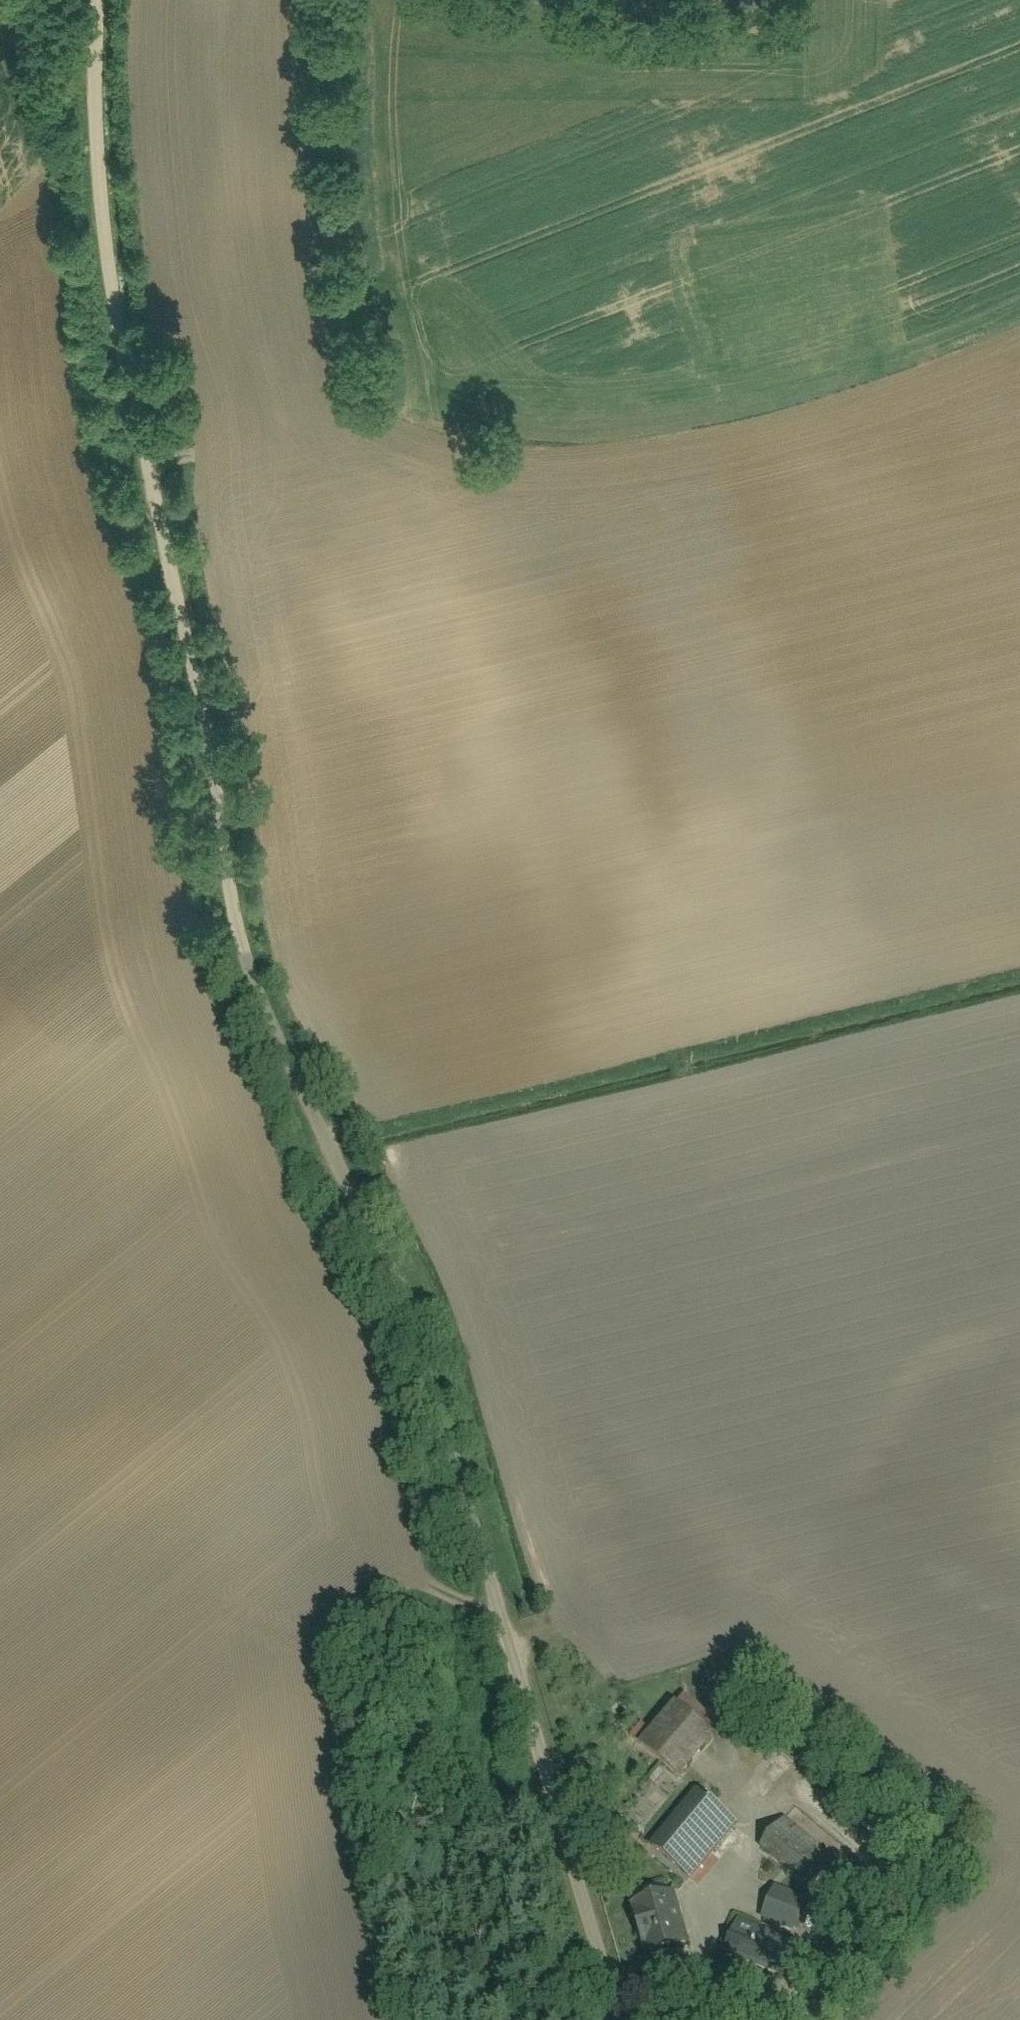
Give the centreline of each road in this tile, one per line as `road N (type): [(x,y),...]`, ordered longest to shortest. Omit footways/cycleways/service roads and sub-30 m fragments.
road 1 (residential): [(628,2019),(412,1314),(279,1043),(248,960),(116,291),(99,178),(99,0)]

